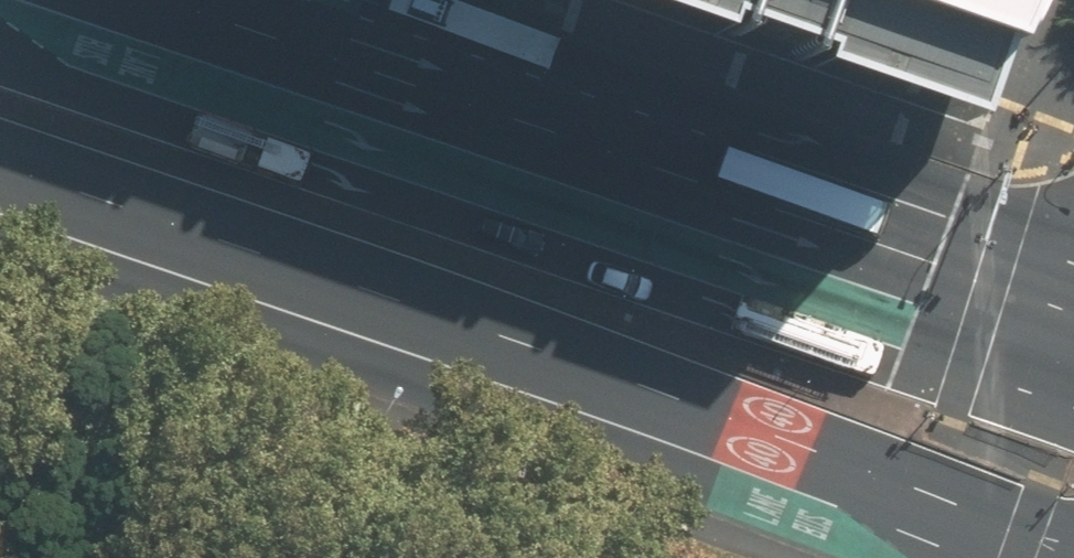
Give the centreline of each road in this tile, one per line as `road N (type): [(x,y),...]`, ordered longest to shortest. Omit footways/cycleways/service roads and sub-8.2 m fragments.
road 1 (primary): [(1073,556),(0,180)]
road 2 (primary): [(88,0),(1073,333)]

